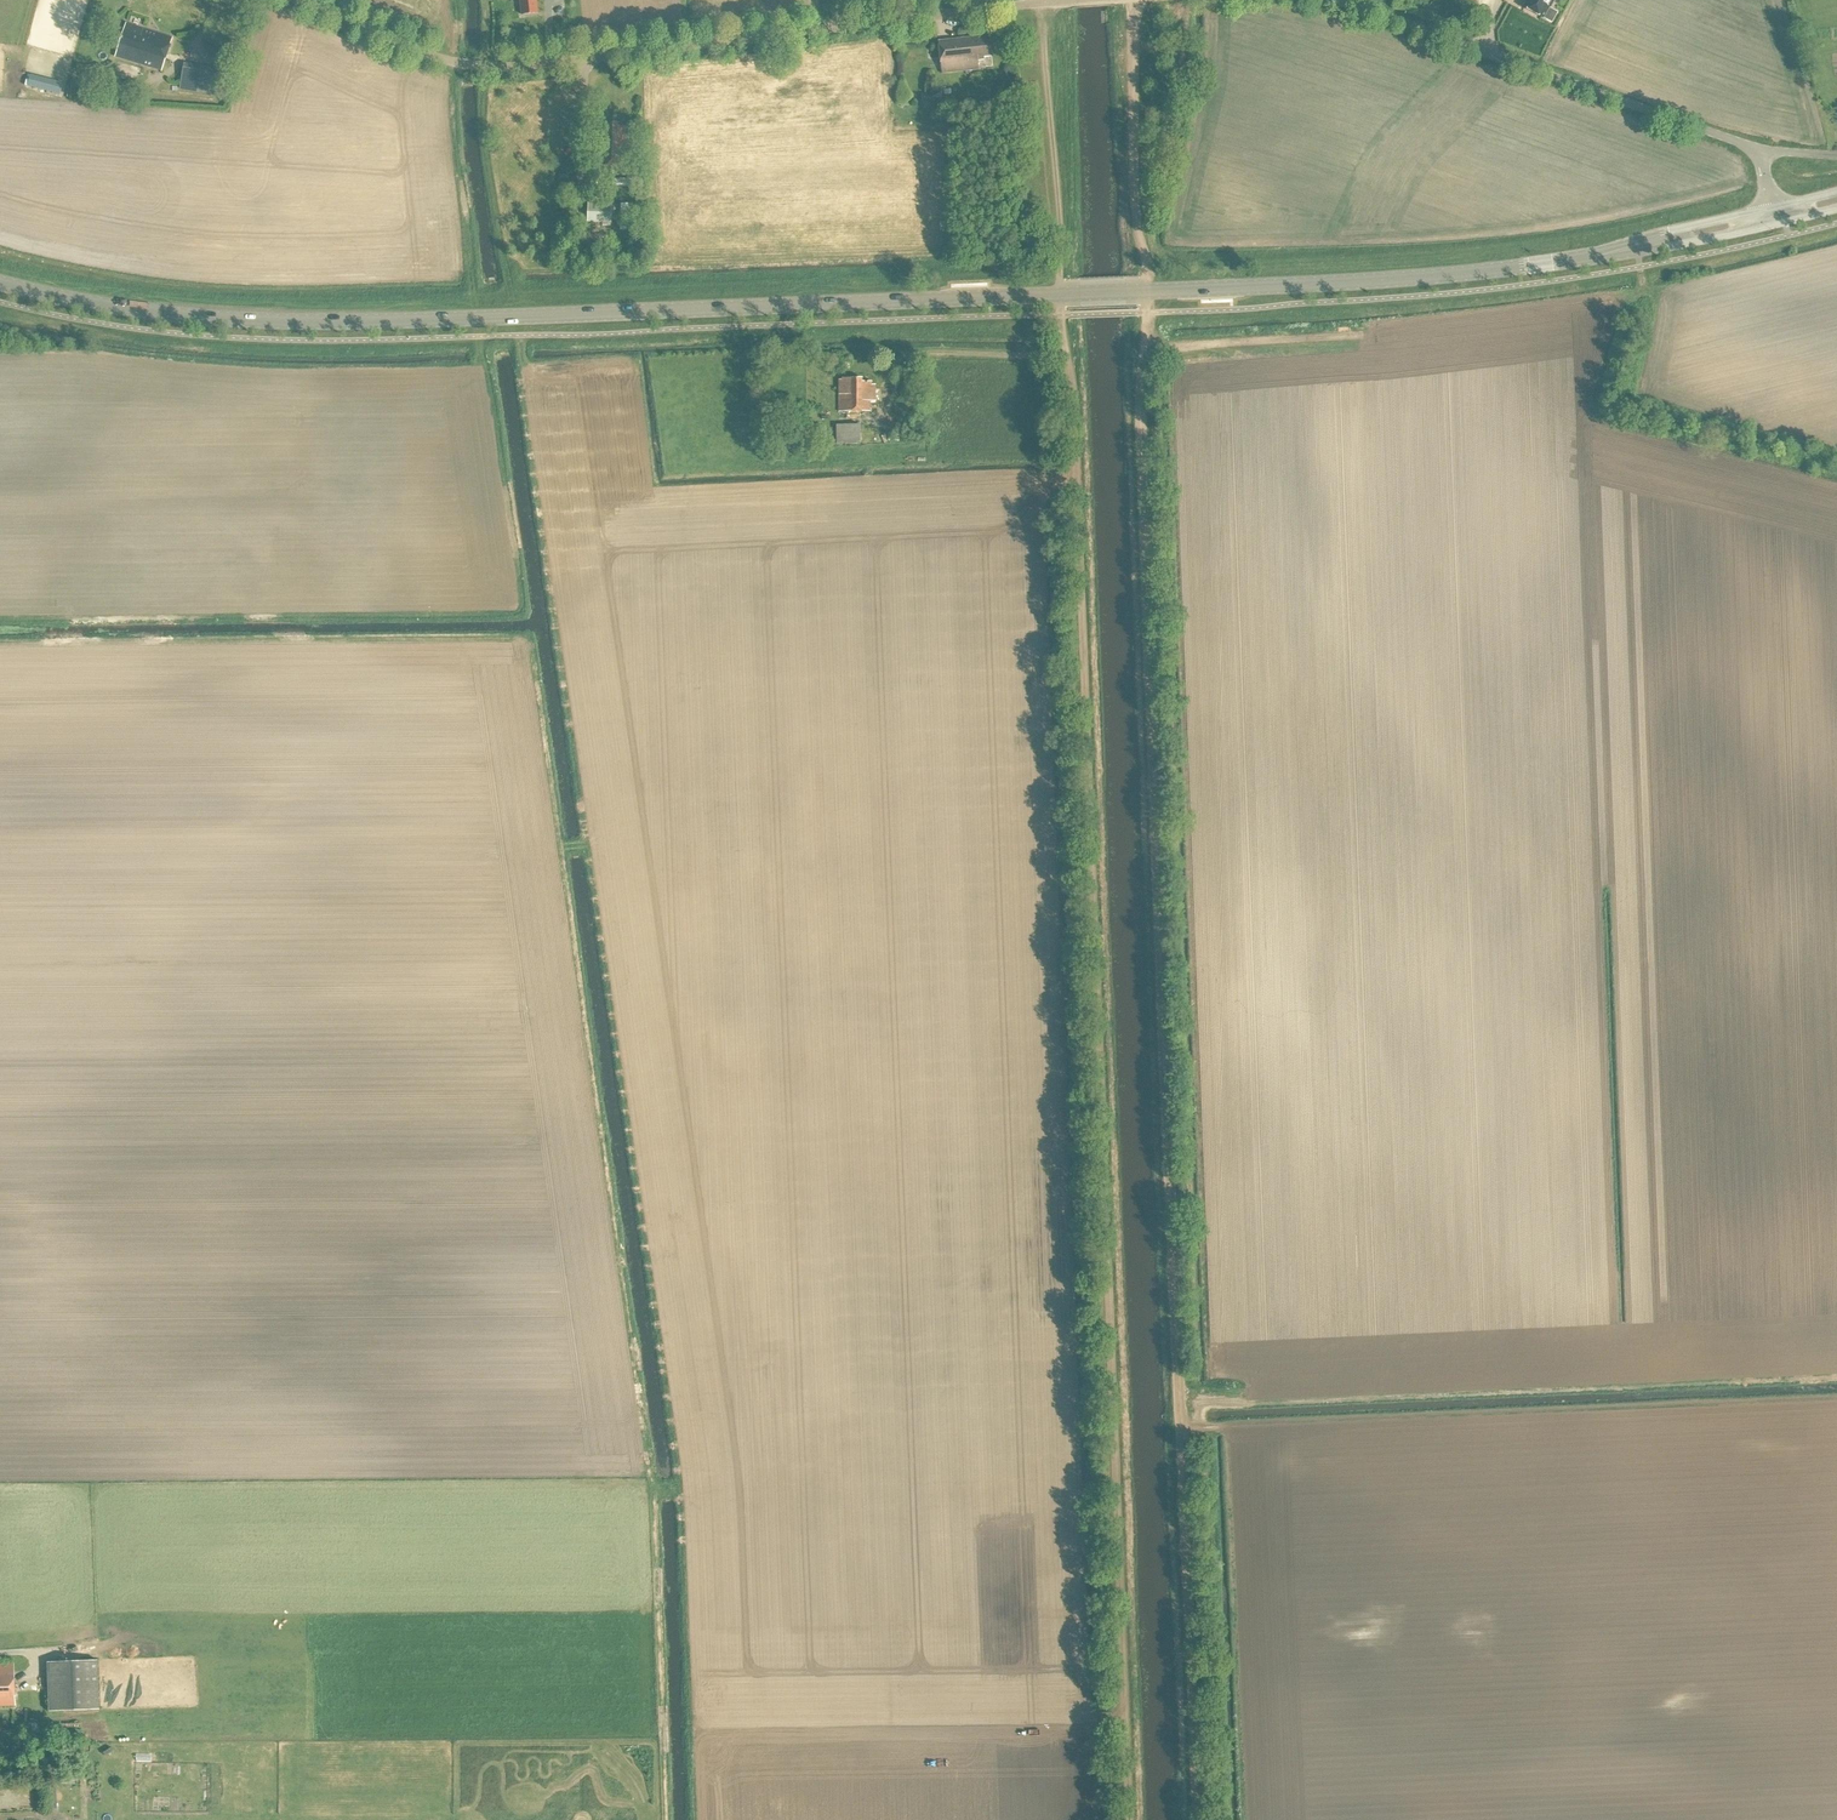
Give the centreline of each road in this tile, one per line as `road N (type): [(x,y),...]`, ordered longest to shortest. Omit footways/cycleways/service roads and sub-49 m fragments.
road 1 (track): [(1182,1392),(1145,557),(1146,312),(1133,0)]
road 2 (primary): [(1060,295),(338,332),(165,322),(0,290)]
road 3 (unclassified): [(1066,1),(508,68),(419,53),(306,0)]
road 4 (primary): [(1060,295),(1538,265),(1781,215)]
road 5 (track): [(1182,1392),(1314,1404),(1836,1377)]
road 6 (unclassified): [(1753,151),(1326,0)]
road 7 (track): [(1198,1819),(1182,1392)]
road 8 (track): [(1061,314),(1037,0)]

